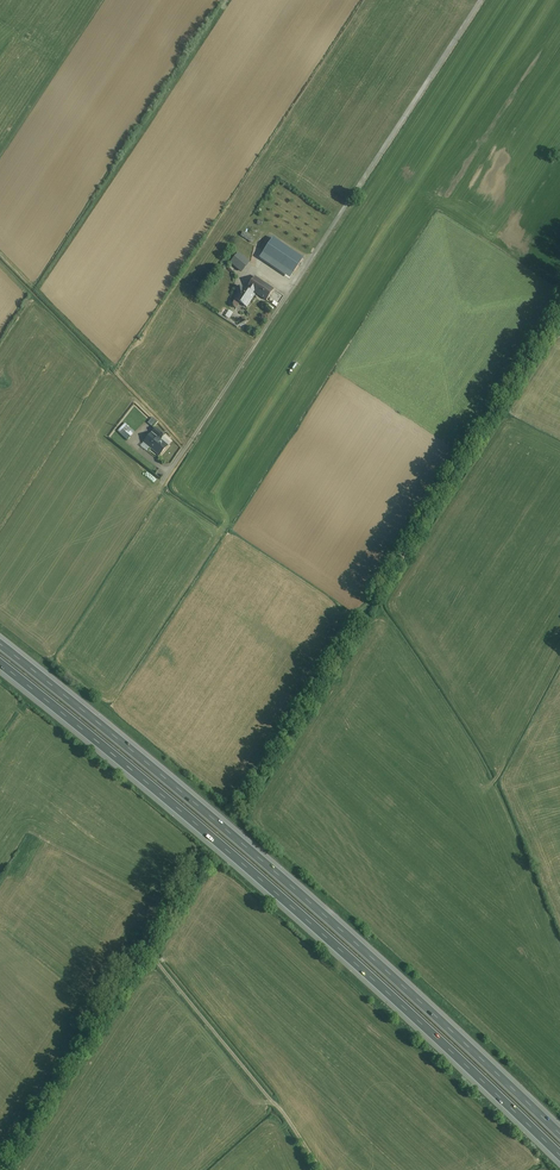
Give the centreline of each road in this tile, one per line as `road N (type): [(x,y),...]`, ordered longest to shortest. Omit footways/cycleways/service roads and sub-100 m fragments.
road 1 (motorway): [(0,664),(297,908),(559,1154)]
road 2 (motorway): [(559,1131),(322,907),(0,643)]
road 3 (track): [(559,294),(383,584),(365,609),(348,609)]
road 4 (track): [(155,960),(286,1116),(321,1169)]
road 5 (track): [(559,664),(491,783)]

